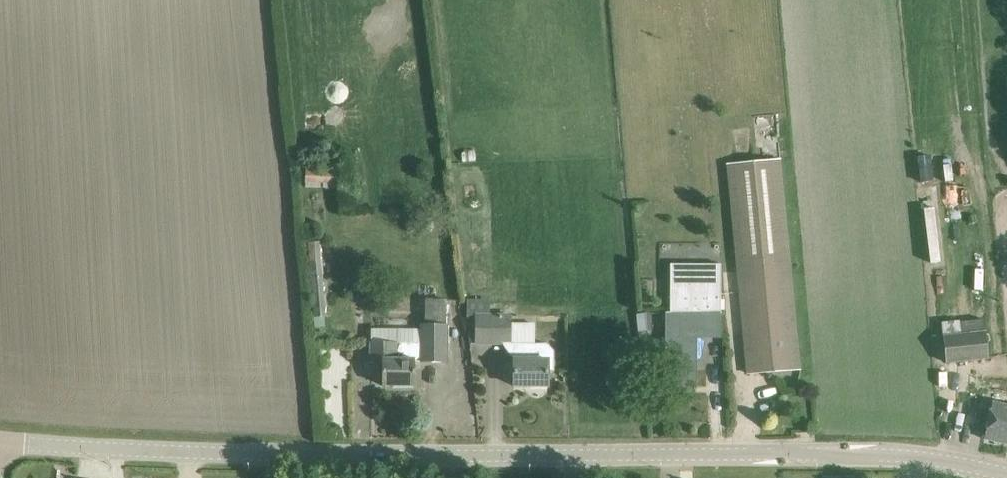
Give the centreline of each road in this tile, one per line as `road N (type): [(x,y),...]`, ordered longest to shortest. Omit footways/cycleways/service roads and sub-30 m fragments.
road 1 (tertiary): [(1006,476),(915,457),(243,455),(0,443)]

